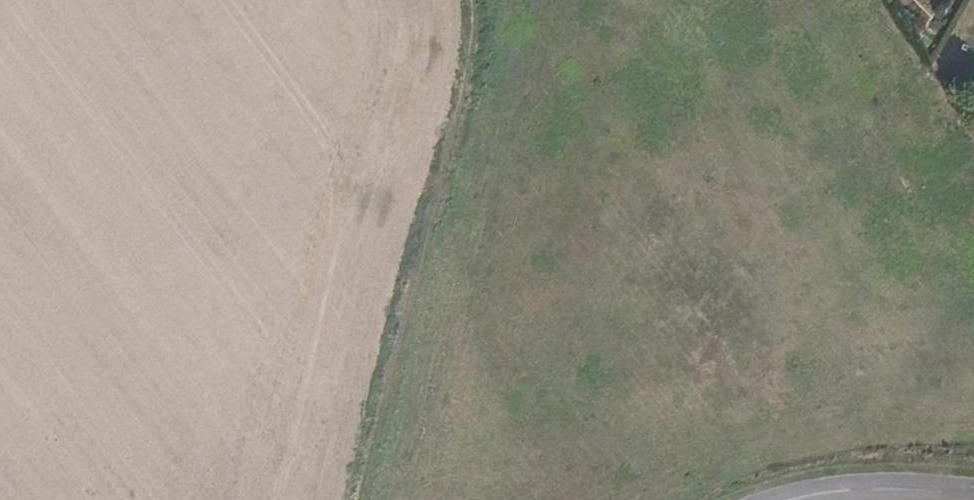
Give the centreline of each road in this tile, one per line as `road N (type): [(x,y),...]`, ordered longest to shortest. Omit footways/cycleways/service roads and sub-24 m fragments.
road 1 (track): [(357,499),(458,79),(467,0)]
road 2 (secondary): [(973,494),(857,488),(785,499)]

